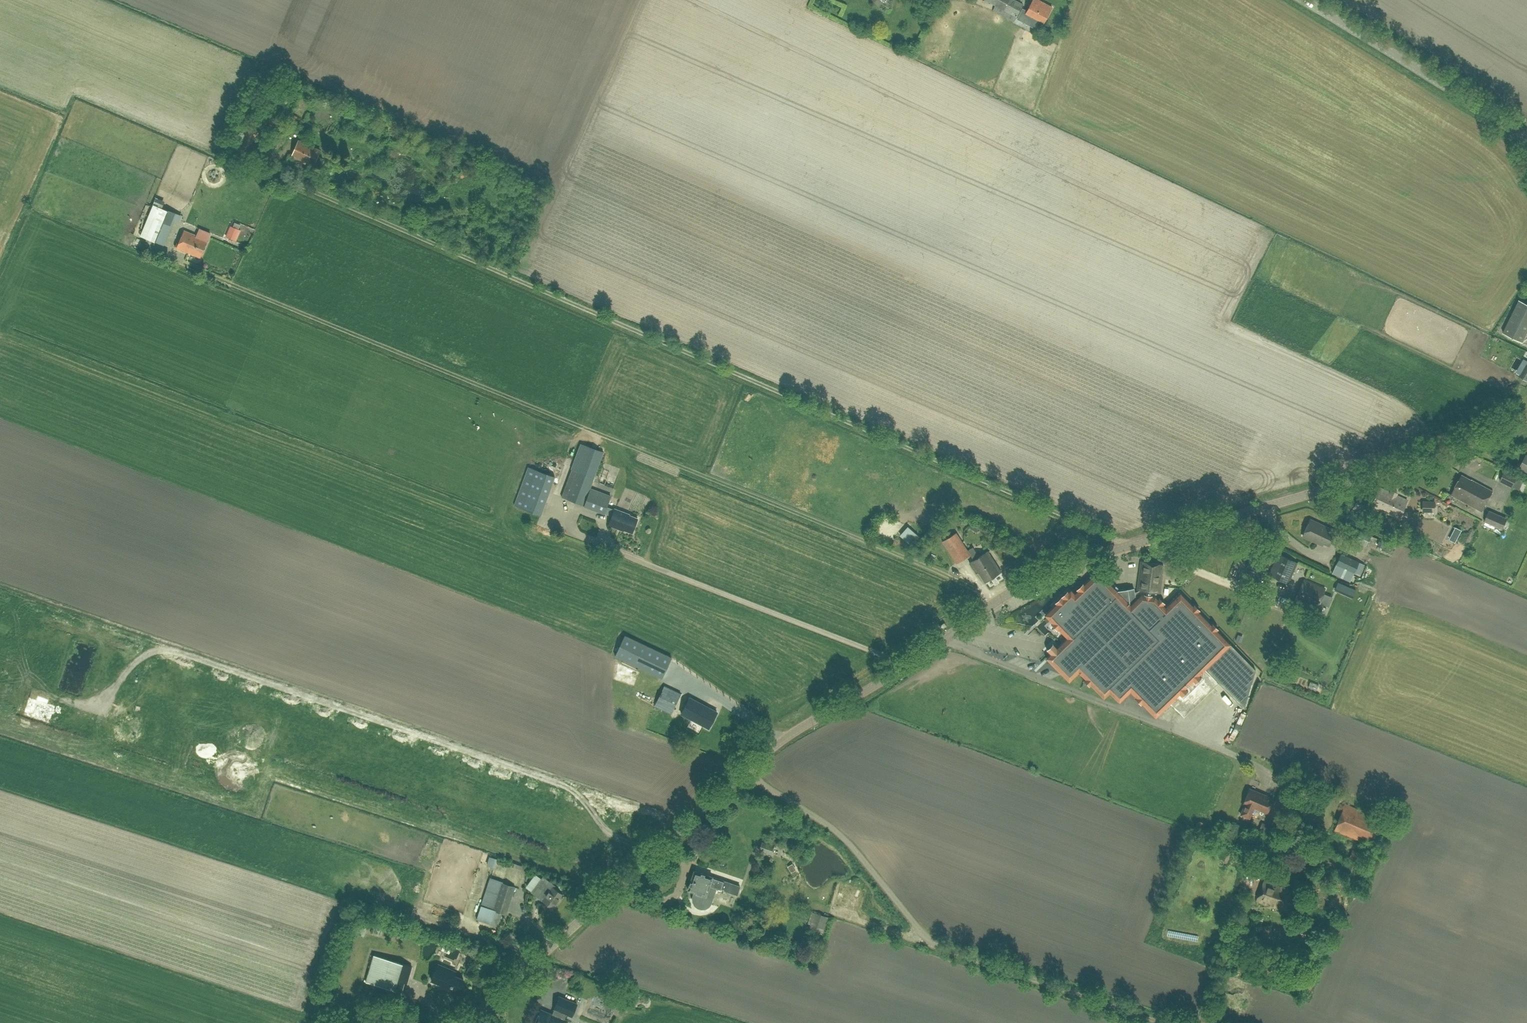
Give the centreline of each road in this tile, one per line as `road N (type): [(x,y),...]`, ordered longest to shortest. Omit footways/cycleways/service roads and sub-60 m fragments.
road 1 (tertiary): [(943,636),(1072,562),(1448,452),(1526,419)]
road 2 (residential): [(742,771),(835,830),(922,940),(1169,1022)]
road 3 (tertiary): [(466,1022),(742,771)]
road 4 (residential): [(1238,756),(943,636)]
road 5 (unclassified): [(1526,144),(1309,0)]
road 6 (tertiary): [(742,771),(943,636)]

